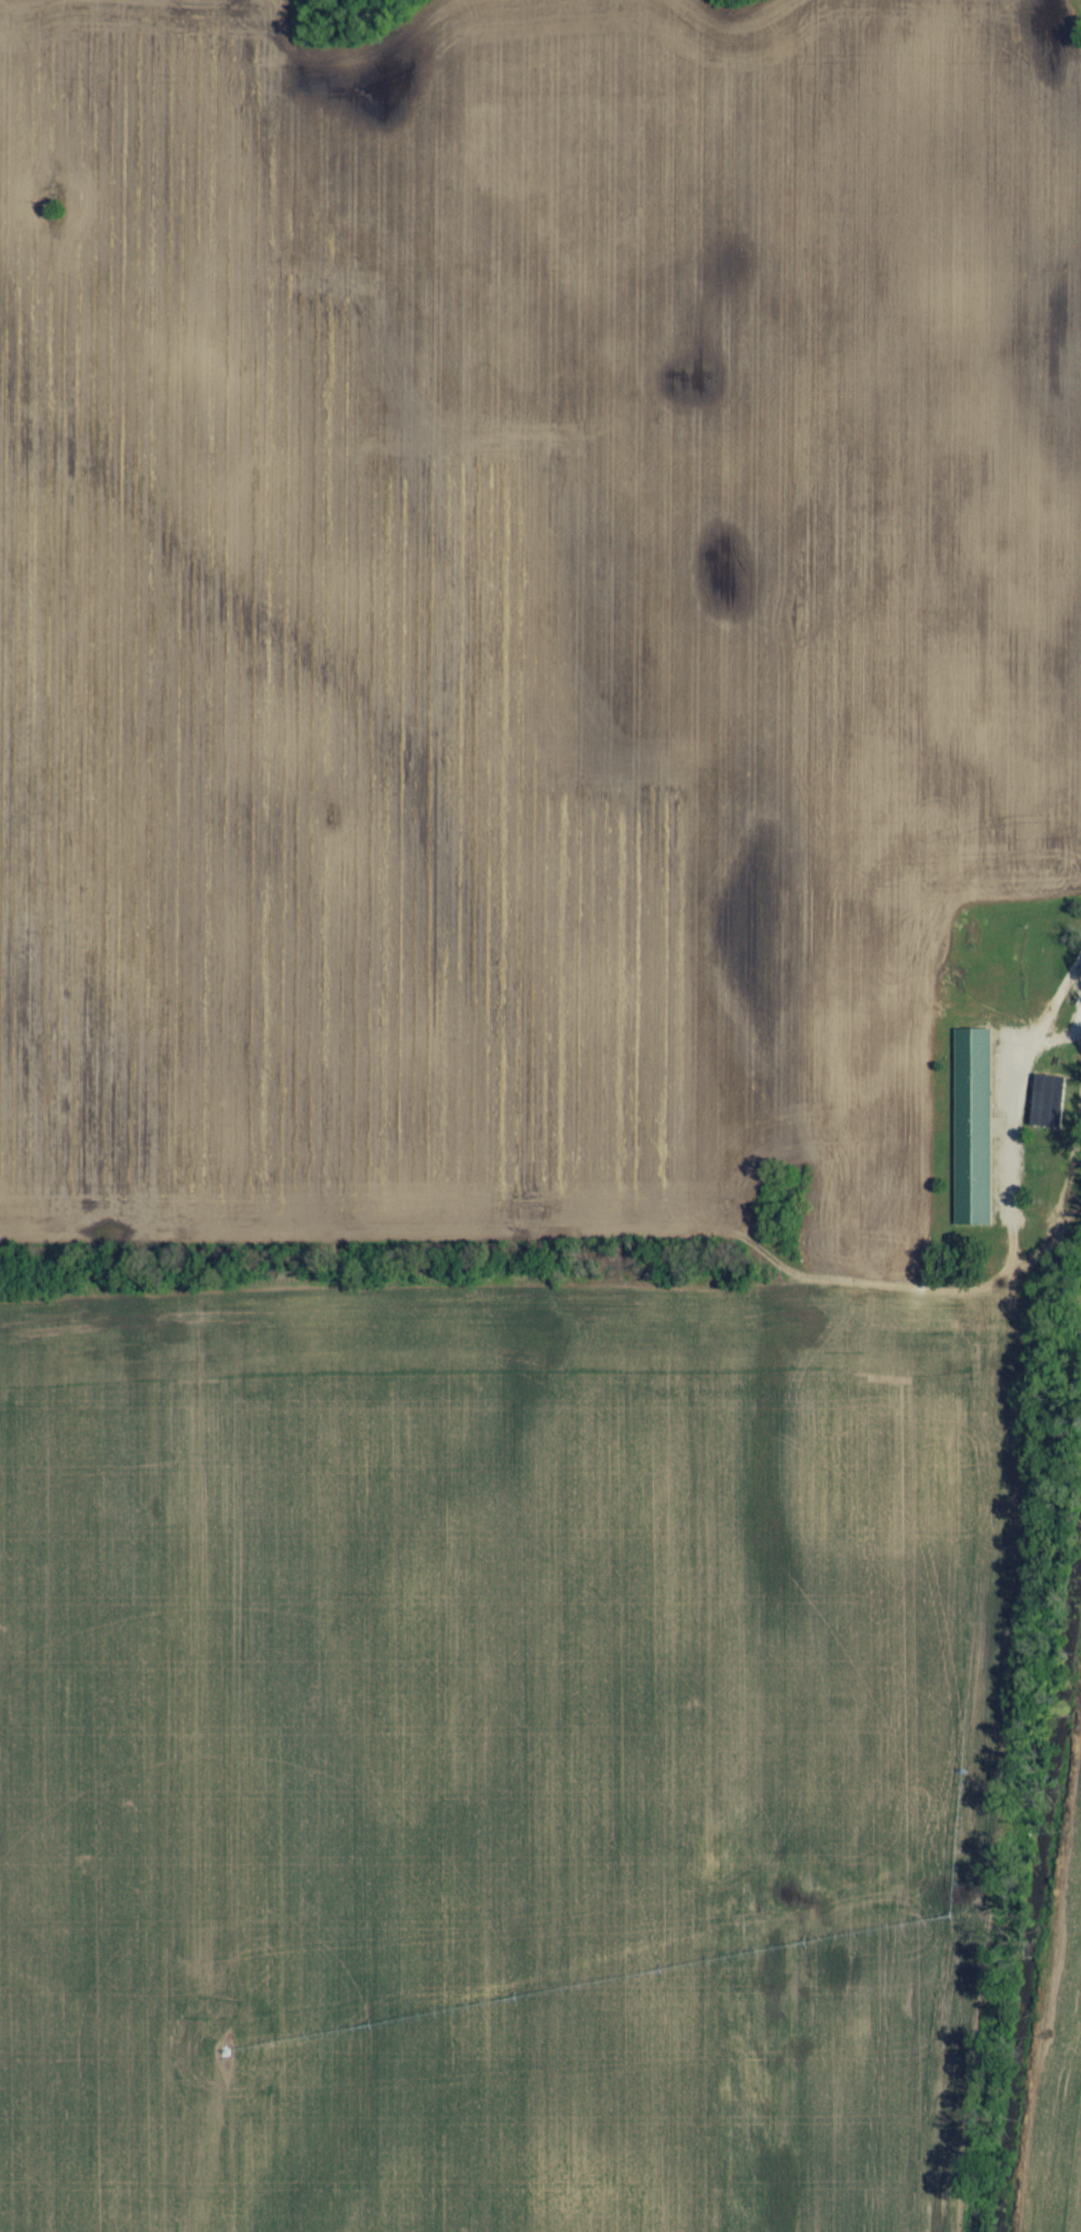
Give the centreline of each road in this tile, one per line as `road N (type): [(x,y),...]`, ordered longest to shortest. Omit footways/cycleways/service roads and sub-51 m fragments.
road 1 (residential): [(1080,1029),(1071,1112),(1079,1167),(1063,1229),(1026,1282),(998,1297),(756,1300)]

